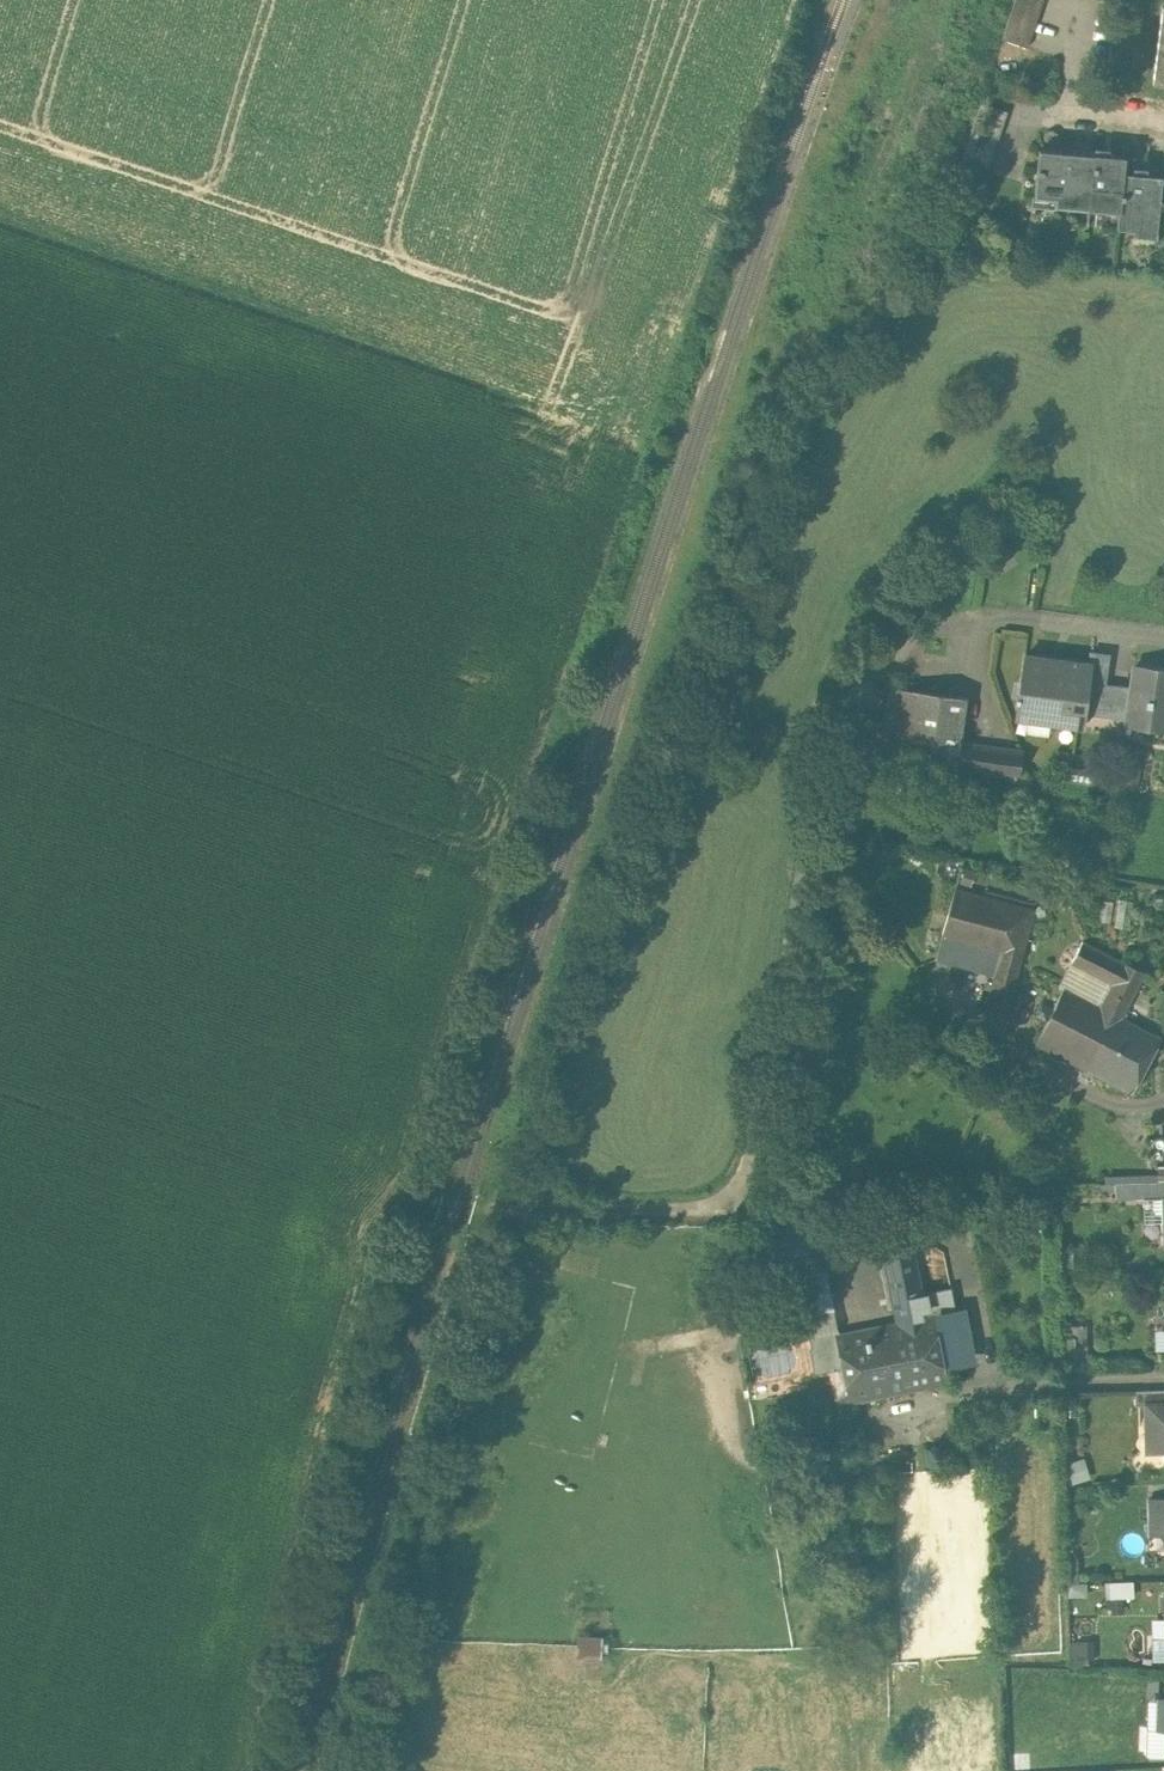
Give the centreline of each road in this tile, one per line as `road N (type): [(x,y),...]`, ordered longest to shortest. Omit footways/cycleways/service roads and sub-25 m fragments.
road 1 (track): [(406,1205),(701,1207),(732,1192),(750,1156),(810,831)]

